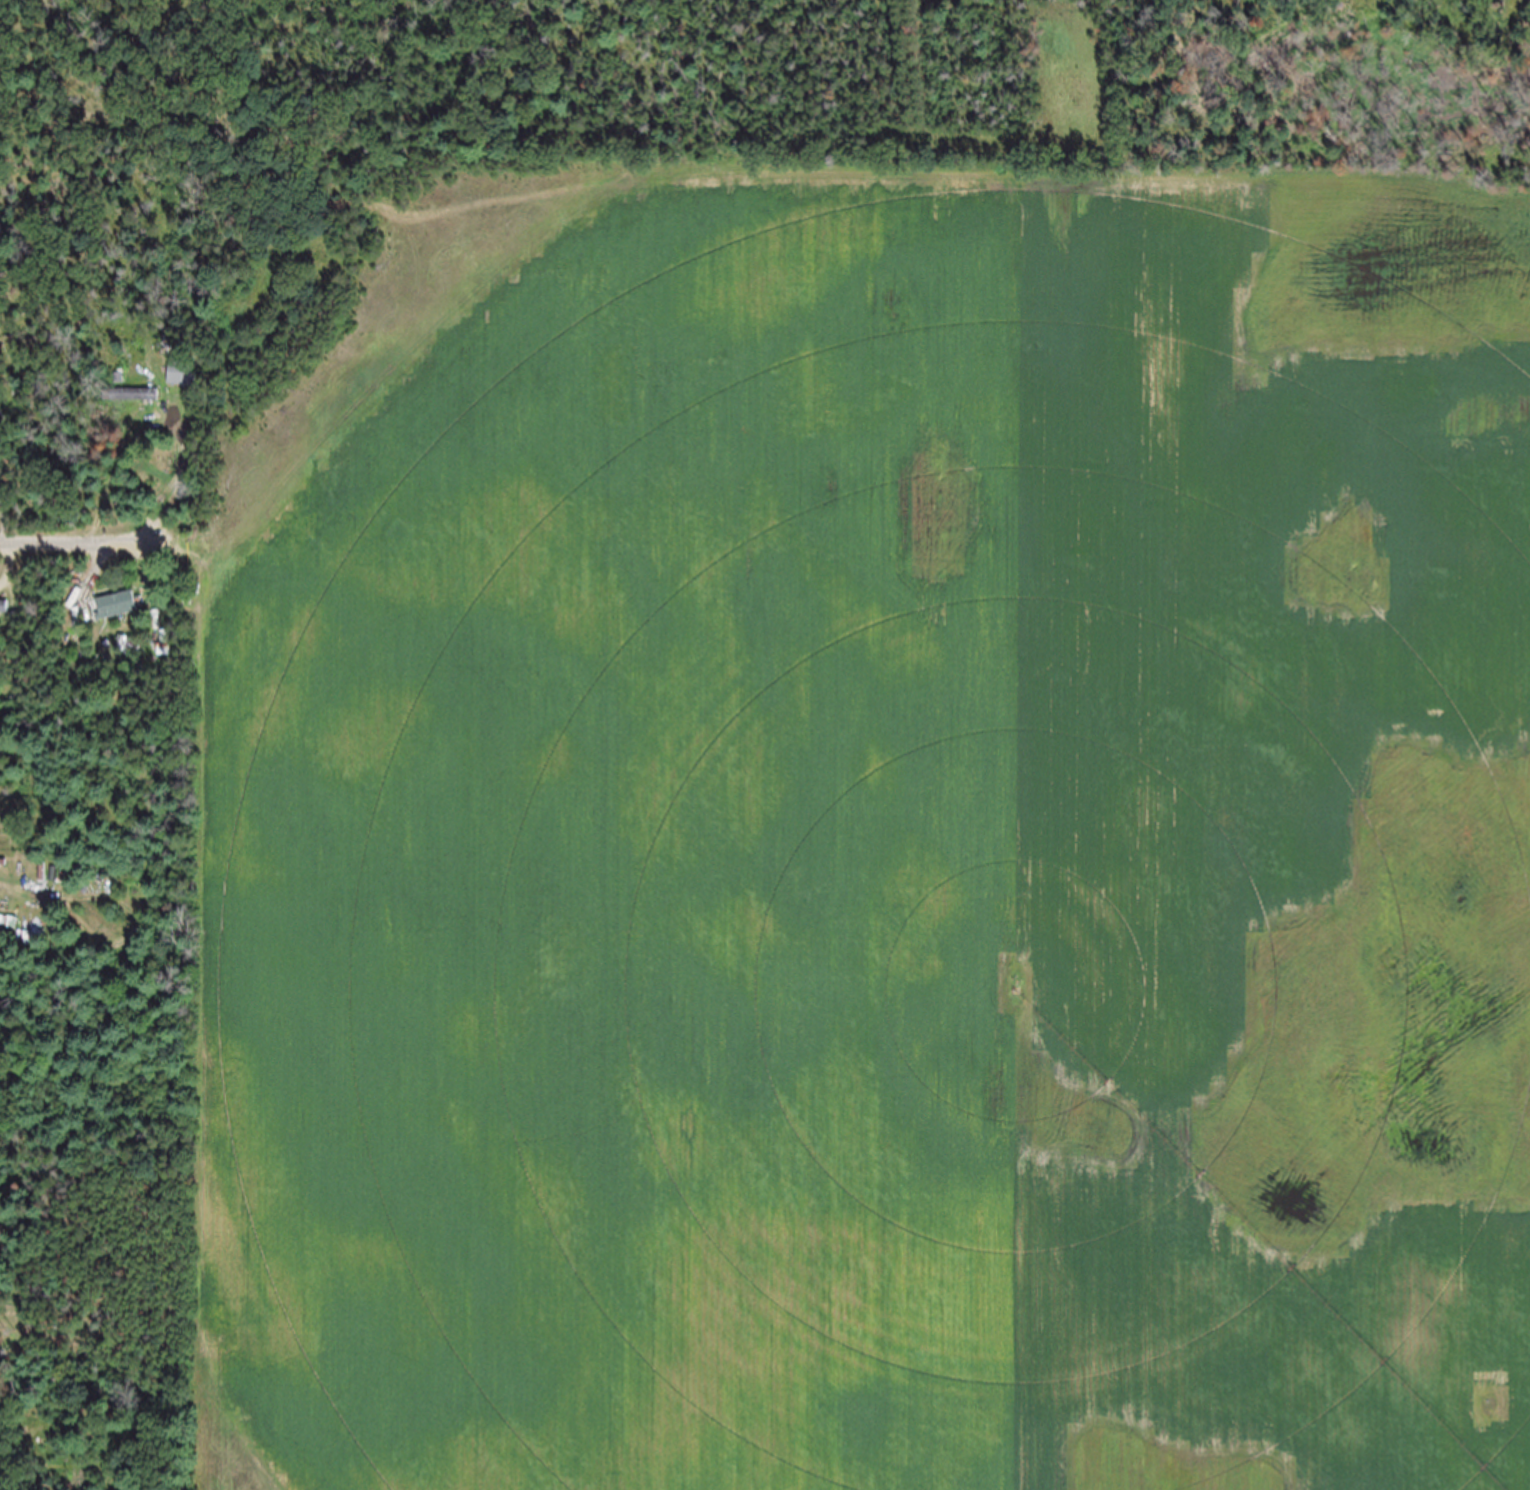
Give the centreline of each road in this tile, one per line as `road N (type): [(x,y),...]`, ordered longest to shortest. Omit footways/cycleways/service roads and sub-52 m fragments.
road 1 (residential): [(161,554),(0,553)]

